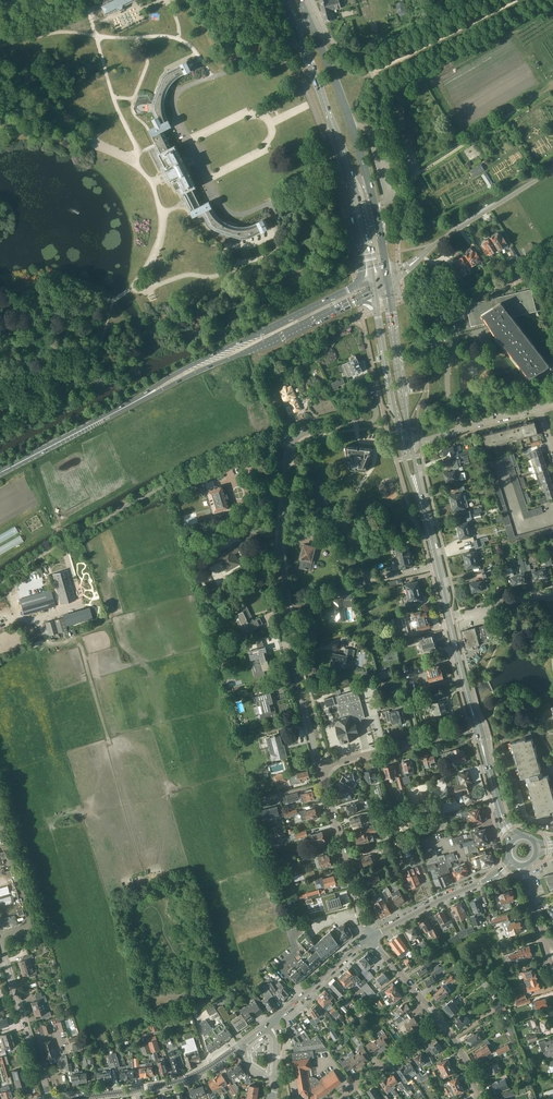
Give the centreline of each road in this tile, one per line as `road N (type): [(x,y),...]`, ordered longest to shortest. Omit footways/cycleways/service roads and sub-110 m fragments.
road 1 (residential): [(320,767),(294,666),(280,549),(288,438)]
road 2 (unclassified): [(0,581),(161,485),(288,438)]
road 3 (primary): [(283,0),(343,148),(373,278)]
road 4 (primary): [(387,272),(351,121),(300,0)]
road 5 (primary): [(373,278),(141,398)]
road 6 (primary): [(141,398),(374,291)]
road 7 (residential): [(369,937),(320,767)]
road 8 (residential): [(49,1098),(0,940)]
road 9 (residential): [(320,767),(477,726)]
road 10 (secondary): [(411,443),(388,284)]
road 11 (primary): [(0,474),(141,398)]
road 12 (secondary): [(374,291),(402,444)]
road 13 (track): [(404,183),(528,102)]
road 14 (residential): [(70,1098),(167,1084),(211,1066)]
road 15 (residential): [(369,937),(493,876)]
road 16 (residential): [(411,443),(539,407)]
road 17 (residential): [(334,1098),(441,1022)]
road 18 (residential): [(270,1023),(369,937)]

